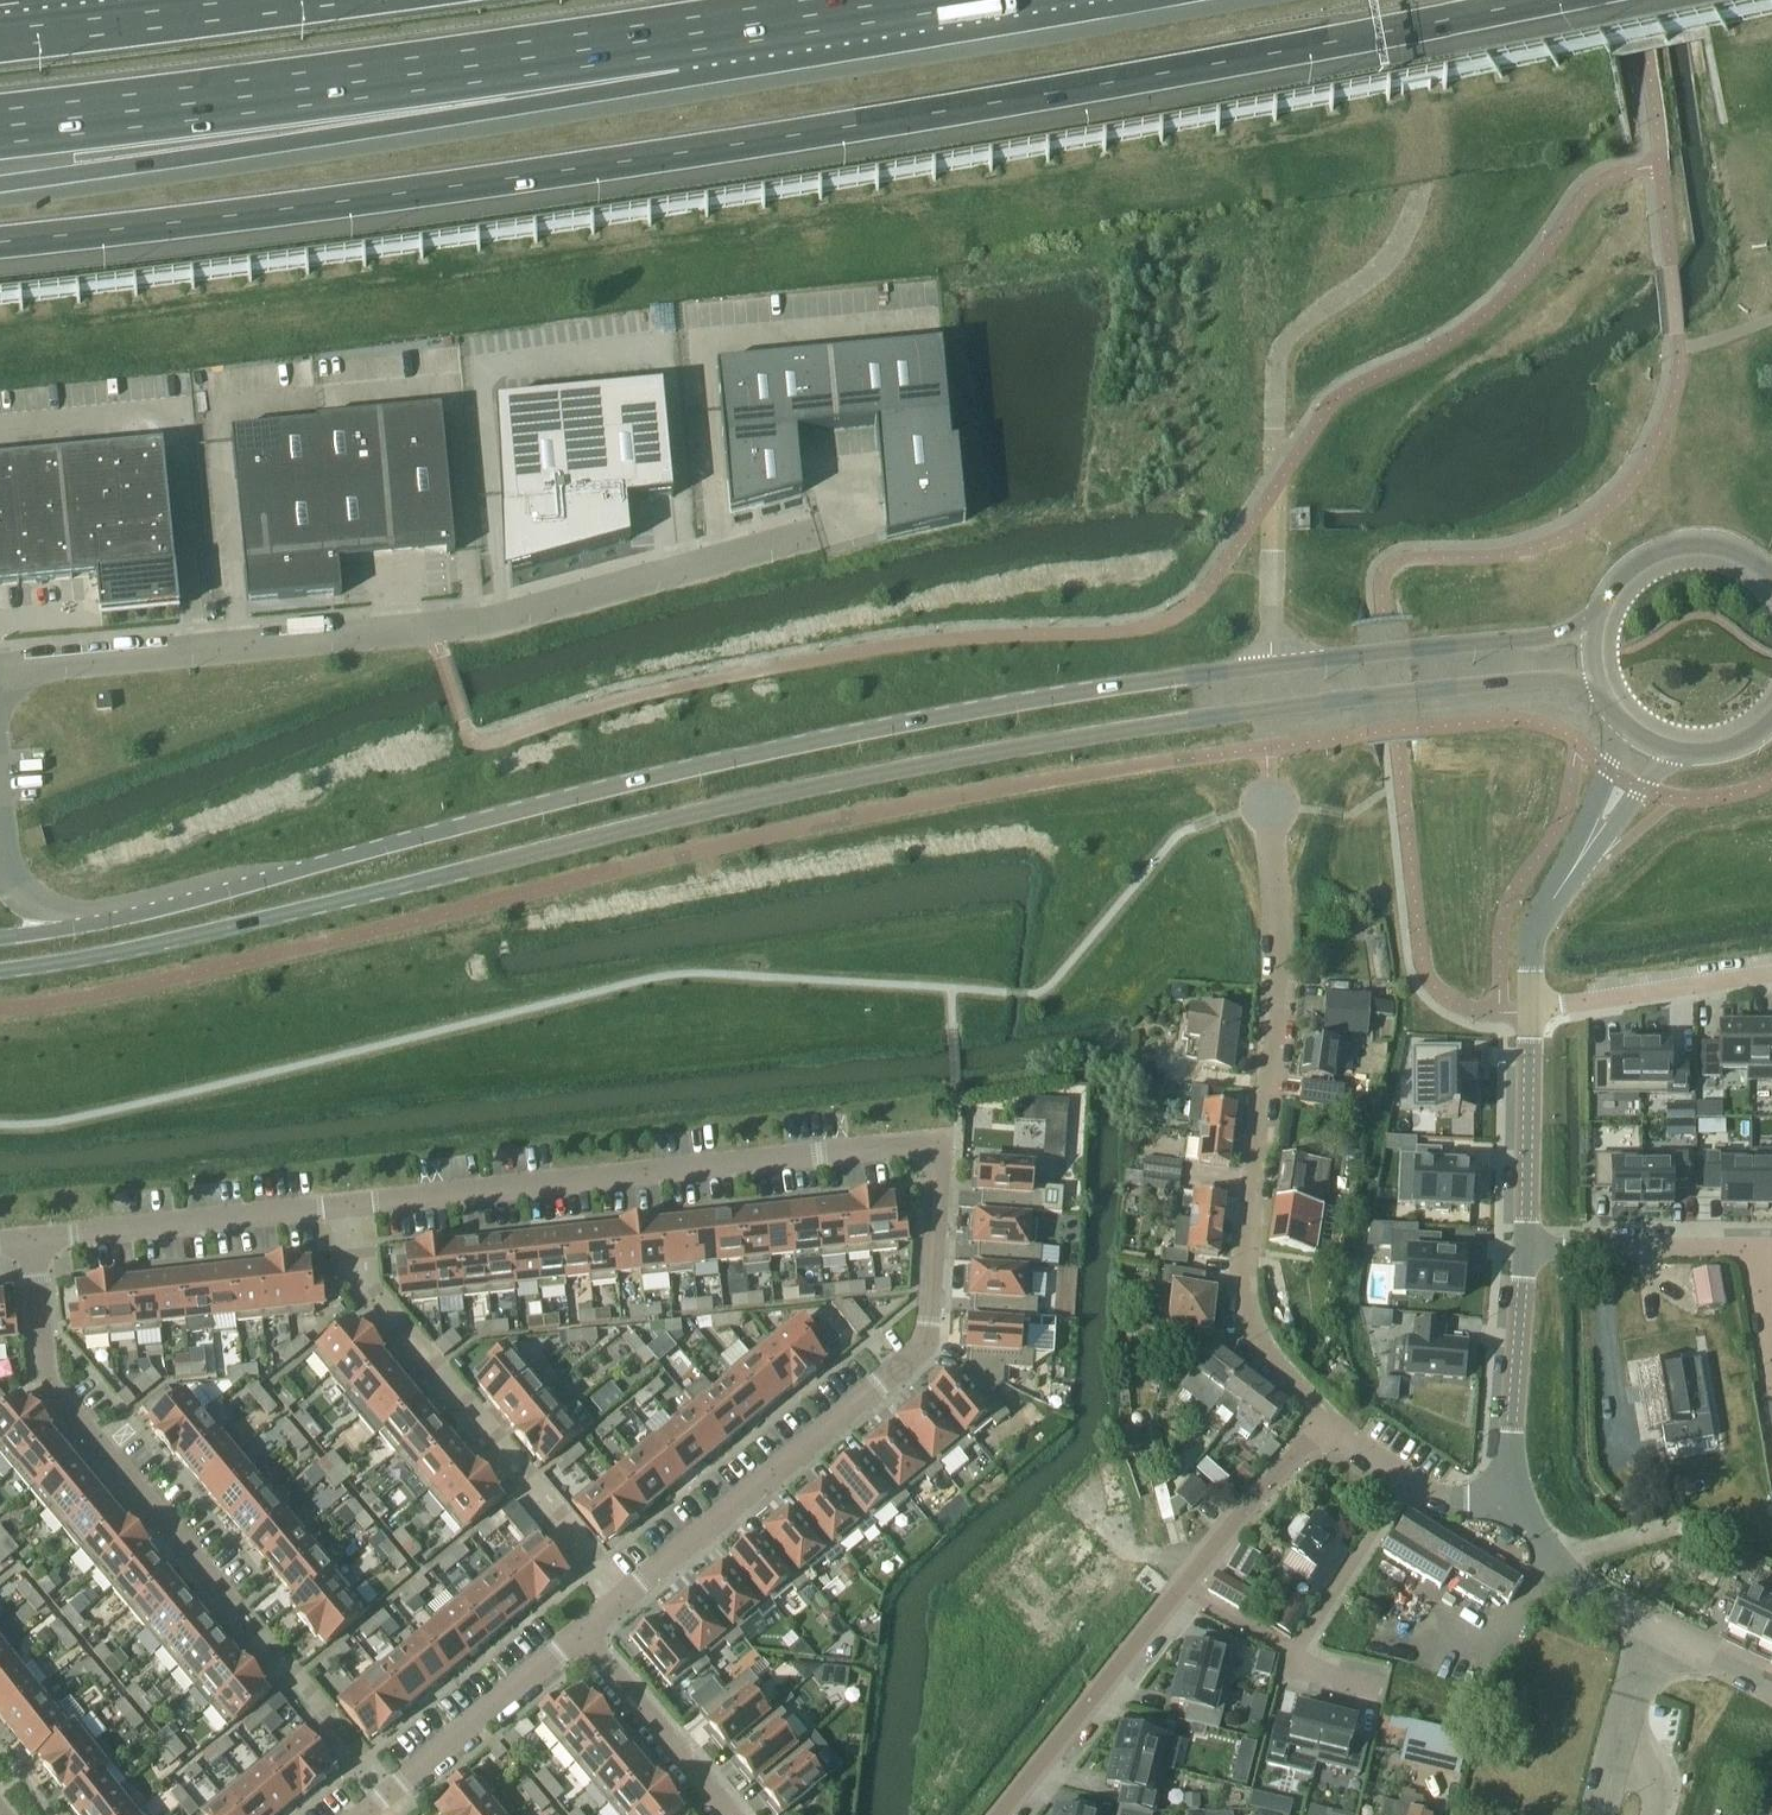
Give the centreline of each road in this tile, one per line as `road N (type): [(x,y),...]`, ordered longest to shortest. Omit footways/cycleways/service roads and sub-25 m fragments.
road 1 (secondary): [(0,965),(79,957),(725,806),(1179,720),(1595,677)]
road 2 (motorway): [(0,248),(478,188),(1546,0)]
road 3 (secondary): [(1592,632),(1178,675),(667,768),(63,926)]
road 4 (residential): [(26,1241),(916,1142),(935,1154),(914,1354),(578,1634)]
road 5 (unclassified): [(798,538),(474,624),(0,669)]
road 6 (motorway): [(0,185),(317,131),(739,24)]
road 7 (motorway): [(0,123),(739,24)]
road 8 (residential): [(1324,1425),(1250,1328),(1246,1273),(1278,1017),(1268,804)]
road 9 (residential): [(1000,1814),(1182,1585),(1324,1425)]
road 10 (residential): [(26,1241),(49,1394),(238,1617)]
road 11 (residential): [(1523,1247),(1761,1246),(1768,1400)]
road 12 (residential): [(1379,1691),(1299,1669),(1295,1652),(1404,1484)]
road 13 (residential): [(578,1634),(361,1814)]
road 14 (motorway): [(272,0),(0,32)]
road 15 (unclassified): [(1523,1247),(1507,1438),(1513,1493)]
road 16 (residential): [(1528,1013),(1771,978)]
road 17 (residential): [(731,1814),(578,1634)]
road 18 (unclassified): [(1528,1013),(1523,1247)]
road 19 (secondary): [(1771,572),(1729,547),(1664,547),(1622,573),(1592,632)]
road 20 (unclassified): [(1655,1630),(1549,1558),(1513,1493)]
road 21 (unclassified): [(1563,881),(1601,846),(1668,750)]
road 22 (unclassified): [(1623,724),(1563,881)]
road 23 (motorway): [(739,24),(881,0)]
road 24 (unclassified): [(1528,1013),(1528,940),(1563,881)]
road 25 (residential): [(1618,1755),(1655,1630)]
road 26 (unclassified): [(1771,1689),(1655,1630)]

